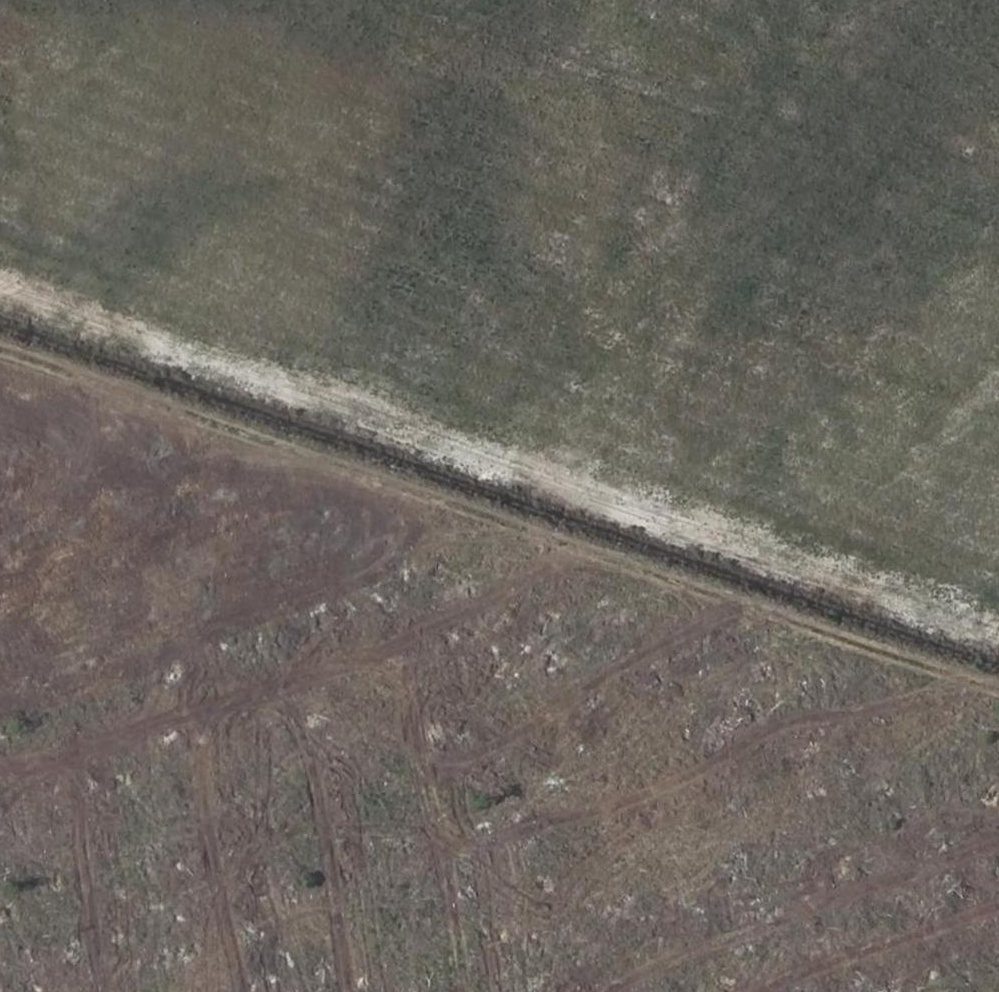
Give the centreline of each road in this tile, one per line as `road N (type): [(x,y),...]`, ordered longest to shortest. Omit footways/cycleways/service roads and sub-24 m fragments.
road 1 (track): [(0,326),(998,669)]

